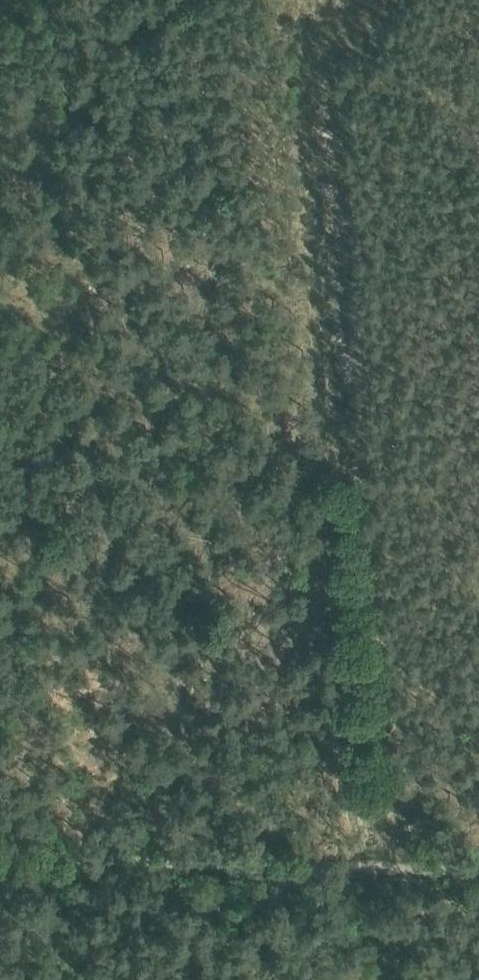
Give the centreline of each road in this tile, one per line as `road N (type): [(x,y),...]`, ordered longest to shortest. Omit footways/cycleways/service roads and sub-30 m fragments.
road 1 (track): [(478,861),(0,868)]

